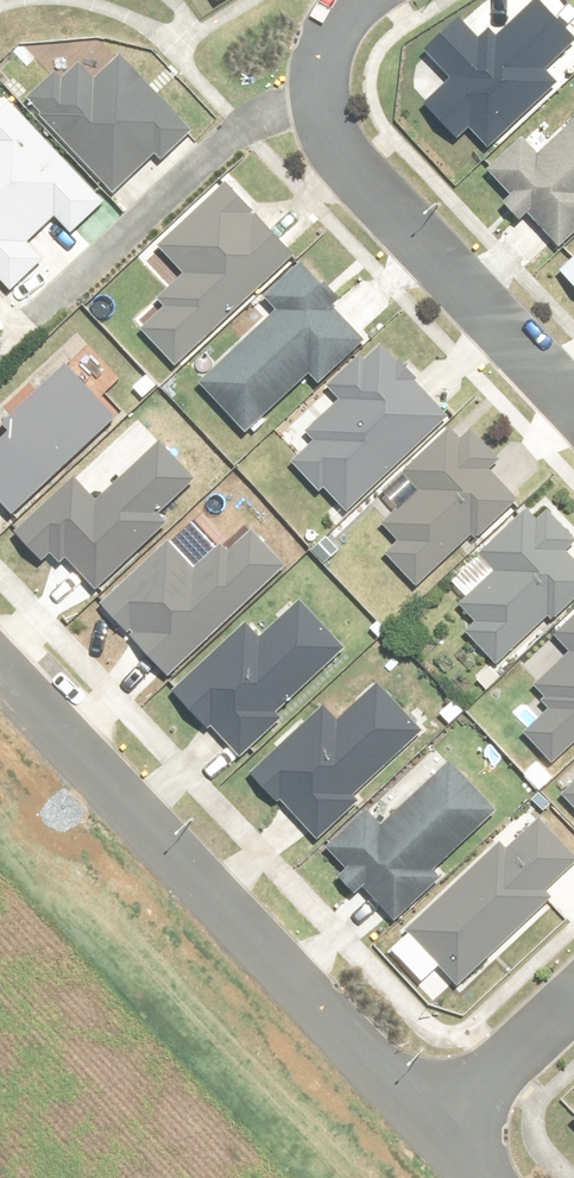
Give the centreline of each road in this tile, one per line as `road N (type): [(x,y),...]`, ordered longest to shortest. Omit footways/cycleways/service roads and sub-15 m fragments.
road 1 (residential): [(432,1129),(0,670)]
road 2 (residential): [(573,403),(325,126),(317,58),(330,26),(354,0)]
road 3 (residential): [(573,995),(432,1129)]

